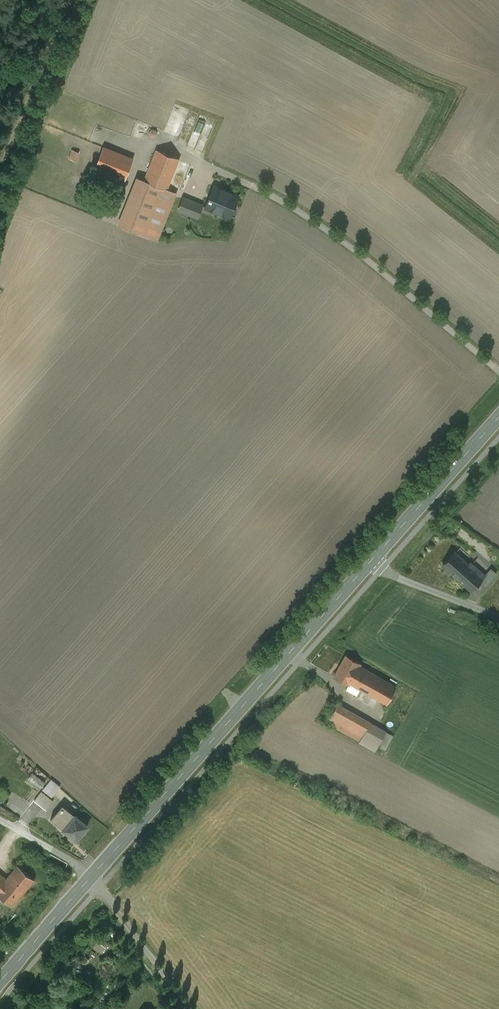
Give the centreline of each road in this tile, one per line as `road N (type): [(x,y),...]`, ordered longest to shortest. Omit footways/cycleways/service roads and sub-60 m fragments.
road 1 (secondary): [(0,980),(369,563)]
road 2 (secondary): [(369,563),(498,417)]
road 3 (unclassified): [(498,616),(369,563)]

